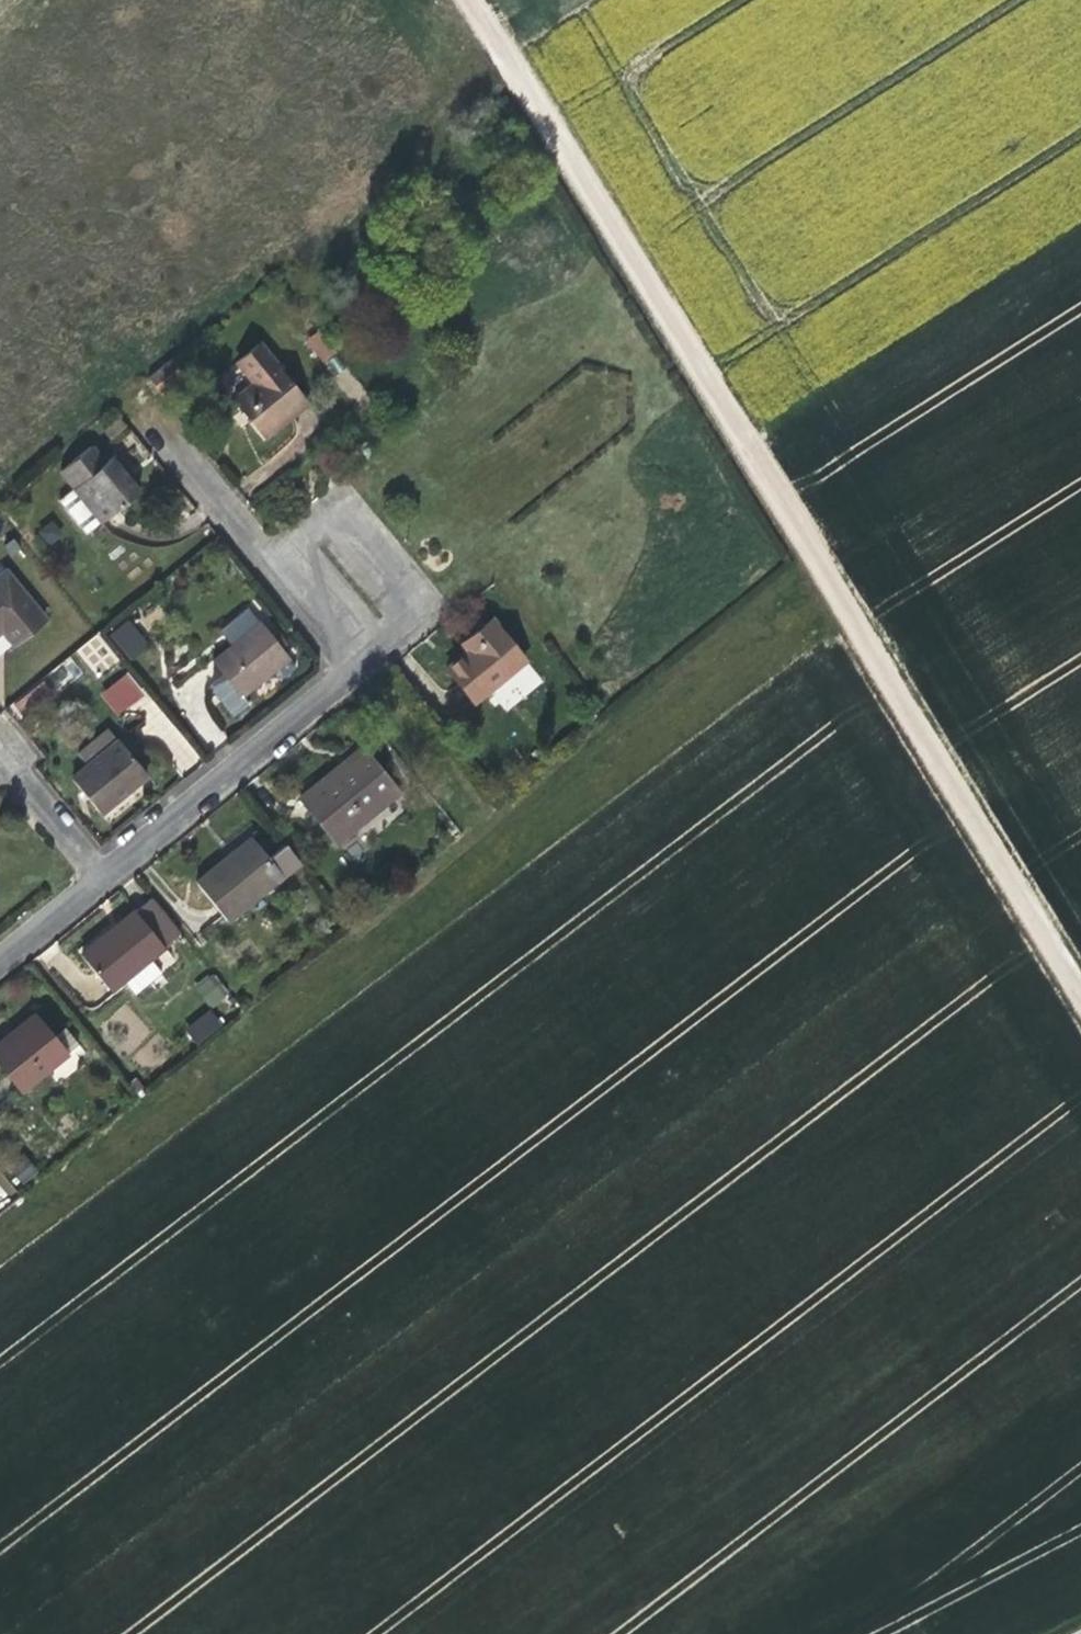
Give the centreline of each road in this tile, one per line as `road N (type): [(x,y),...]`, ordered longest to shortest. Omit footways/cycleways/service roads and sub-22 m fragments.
road 1 (track): [(469,0),(1080,998)]
road 2 (residential): [(0,961),(358,668)]
road 3 (residential): [(358,668),(432,607),(345,503),(270,564)]
road 4 (residential): [(270,564),(358,668)]

